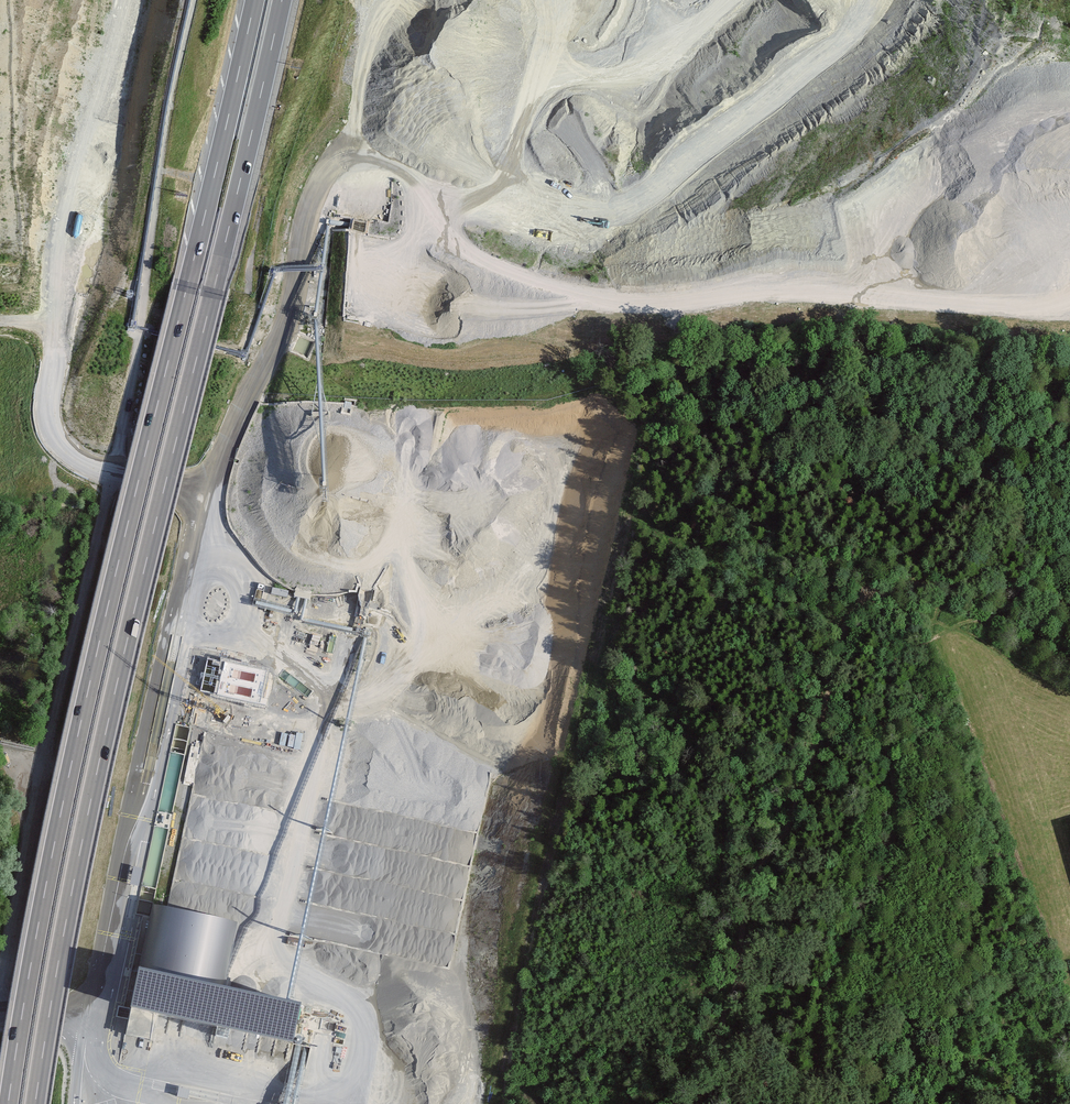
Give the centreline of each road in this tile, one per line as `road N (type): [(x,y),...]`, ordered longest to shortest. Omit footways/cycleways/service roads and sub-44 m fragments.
road 1 (motorway): [(35,1103),(97,767),(282,0)]
road 2 (motorway): [(254,0),(71,761),(8,1103)]
road 3 (track): [(146,259),(113,473),(0,978)]
road 4 (track): [(872,597),(850,616),(789,814),(747,888),(712,1103)]
road 5 (track): [(834,1103),(817,1063),(819,1019),(848,939),(893,869),(901,802),(885,732),(891,672),(930,638),(933,616)]
road 6 (track): [(1016,496),(788,366),(743,359),(652,365),(570,389)]
road 7 (track): [(1069,432),(1050,437),(1026,457),(1017,486),(1024,530),(1053,576)]
road 8 (track): [(1069,690),(933,616)]

